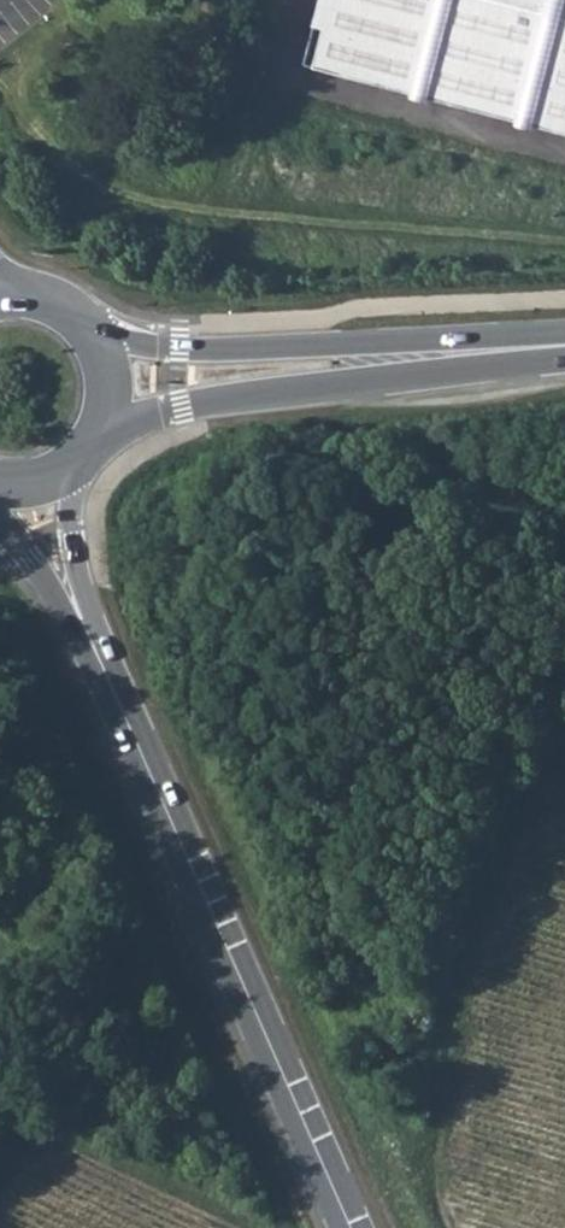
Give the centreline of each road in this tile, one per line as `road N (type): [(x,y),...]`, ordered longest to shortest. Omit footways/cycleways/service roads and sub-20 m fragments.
road 1 (tertiary): [(82,620),(352,1227)]
road 2 (track): [(455,1227),(441,1199),(498,913),(564,767)]
road 3 (secondary): [(472,351),(170,353),(91,329)]
road 4 (secondary): [(100,436),(175,409),(472,351)]
road 5 (tertiary): [(82,620),(74,466)]
road 6 (tertiary): [(0,513),(82,620)]

